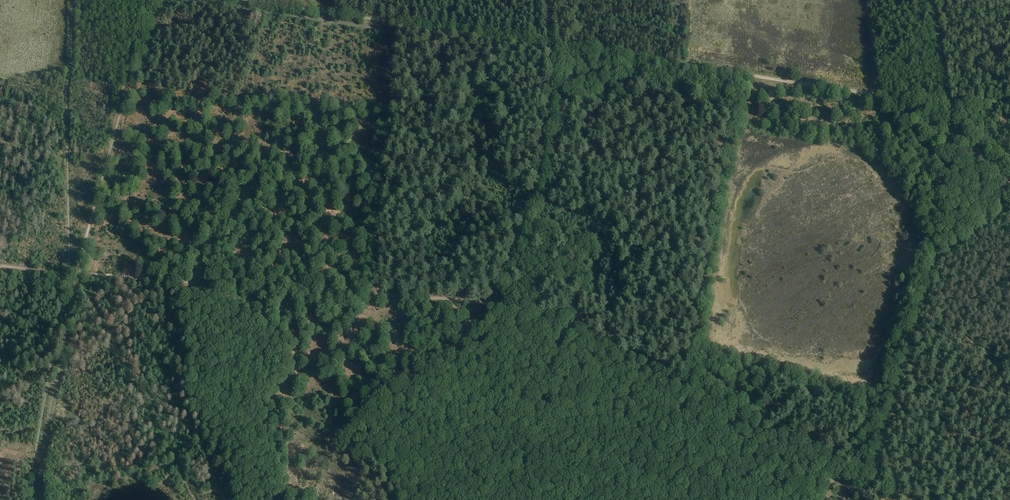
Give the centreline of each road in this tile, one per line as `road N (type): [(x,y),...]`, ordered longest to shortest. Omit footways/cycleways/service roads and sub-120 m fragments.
road 1 (track): [(36,499),(76,273),(150,4)]
road 2 (track): [(492,307),(76,273)]
road 3 (track): [(552,45),(948,107)]
road 4 (track): [(199,499),(76,273),(23,268)]
road 5 (track): [(247,0),(552,45)]
road 6 (track): [(492,307),(745,418)]
road 7 (track): [(552,45),(551,144),(542,188),(492,307)]
road 8 (track): [(492,307),(456,350),(386,392),(305,499)]
road 9 (track): [(706,499),(745,418),(874,474)]
road 10 (track): [(905,499),(874,474),(921,310)]
road 11 (track): [(930,0),(948,107),(1009,161)]
road 12 (track): [(933,259),(948,107)]

